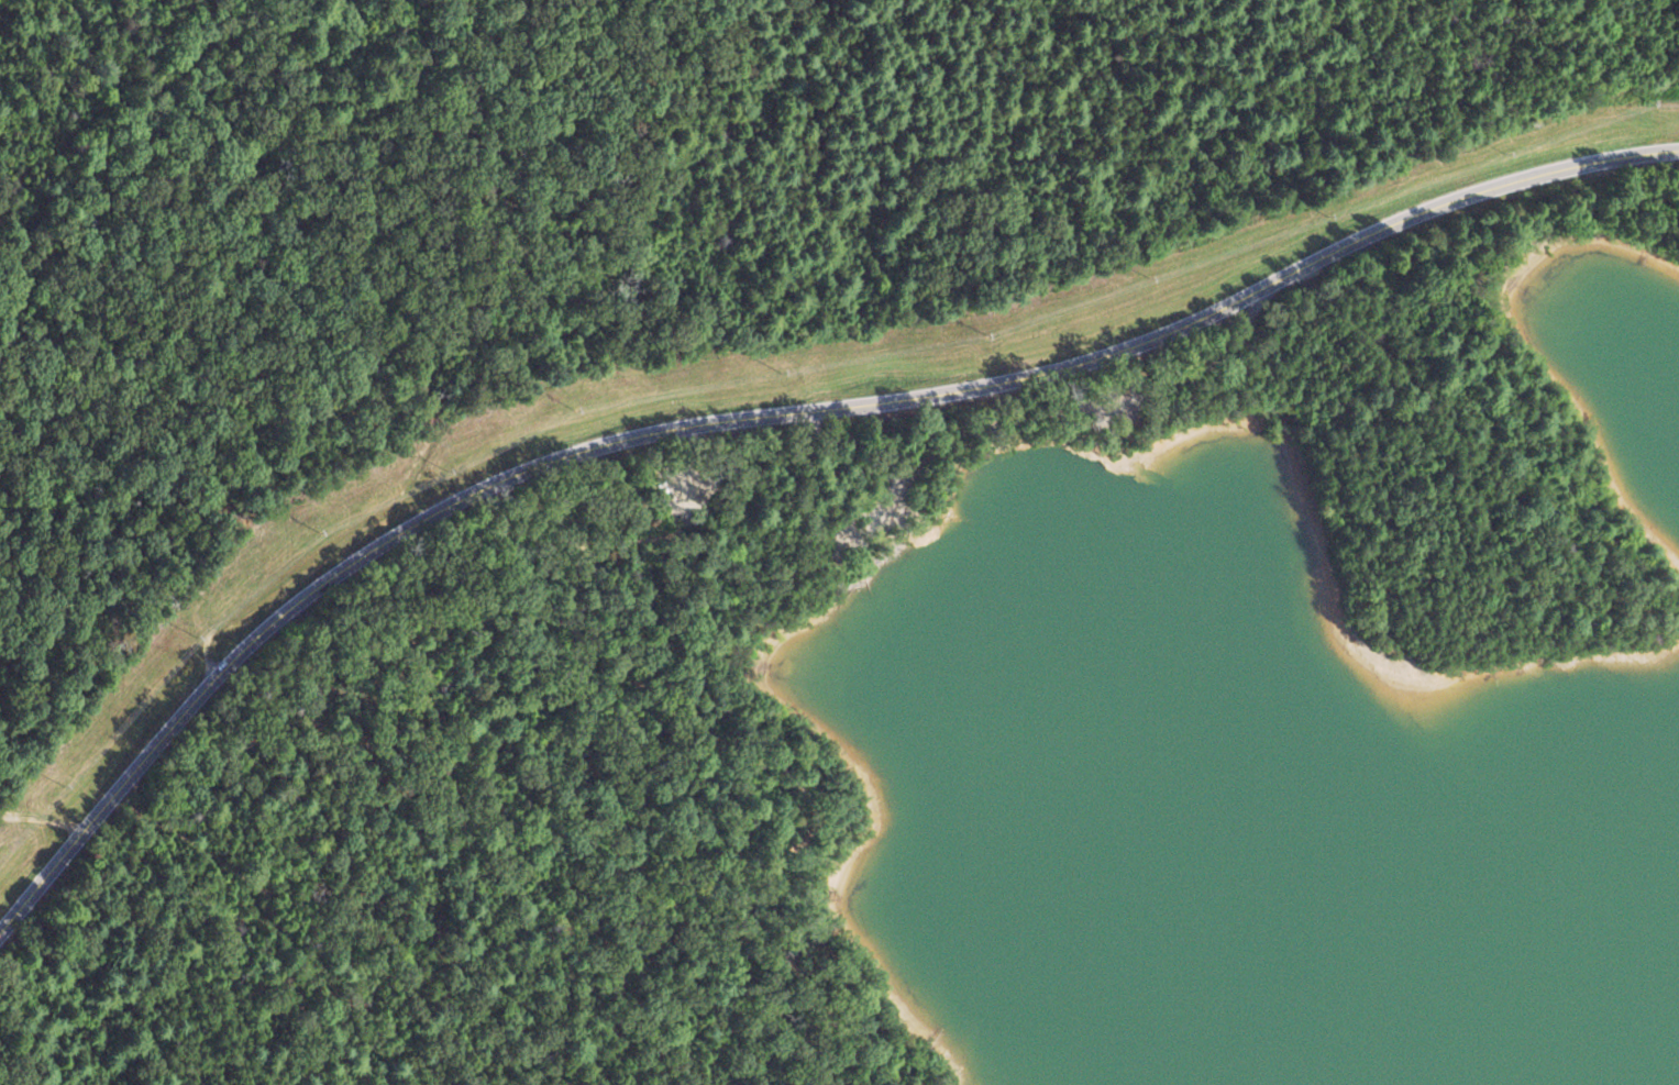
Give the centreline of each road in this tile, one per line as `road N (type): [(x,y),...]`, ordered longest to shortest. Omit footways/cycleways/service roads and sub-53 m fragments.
road 1 (secondary): [(0,928),(231,621),(415,500),(666,420),(764,418),(1052,372),(1214,303),(1250,278),(1425,197),(1581,152),(1678,143)]

